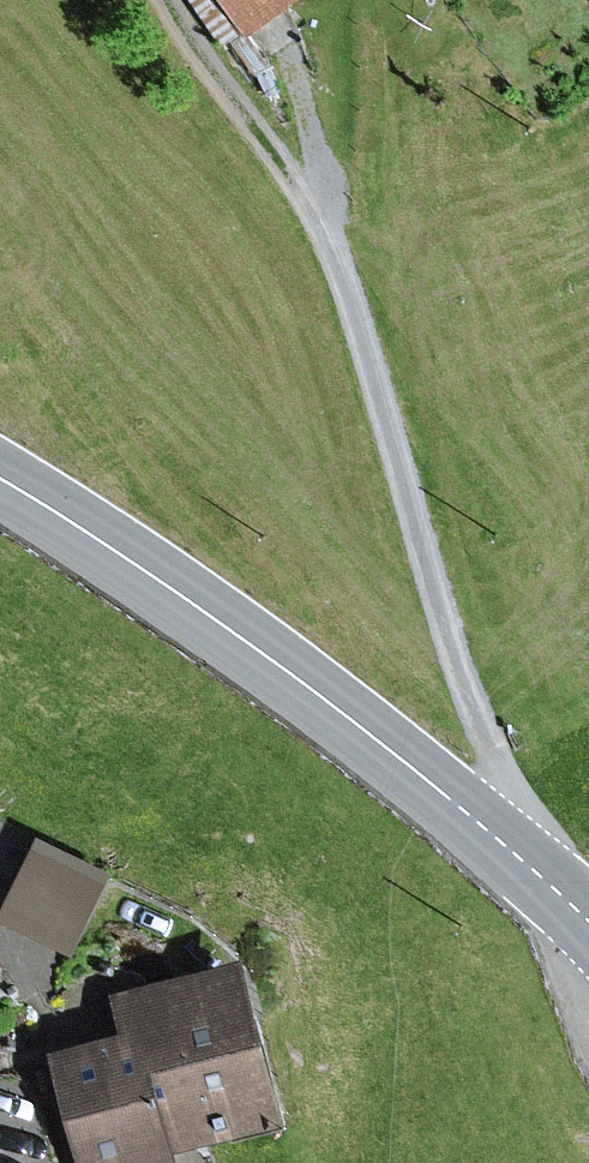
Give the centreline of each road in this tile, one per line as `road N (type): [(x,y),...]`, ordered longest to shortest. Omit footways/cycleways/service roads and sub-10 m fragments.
road 1 (track): [(552,887),(443,590),(318,205),(162,0)]
road 2 (secondary): [(0,484),(152,578),(552,887),(588,927)]

